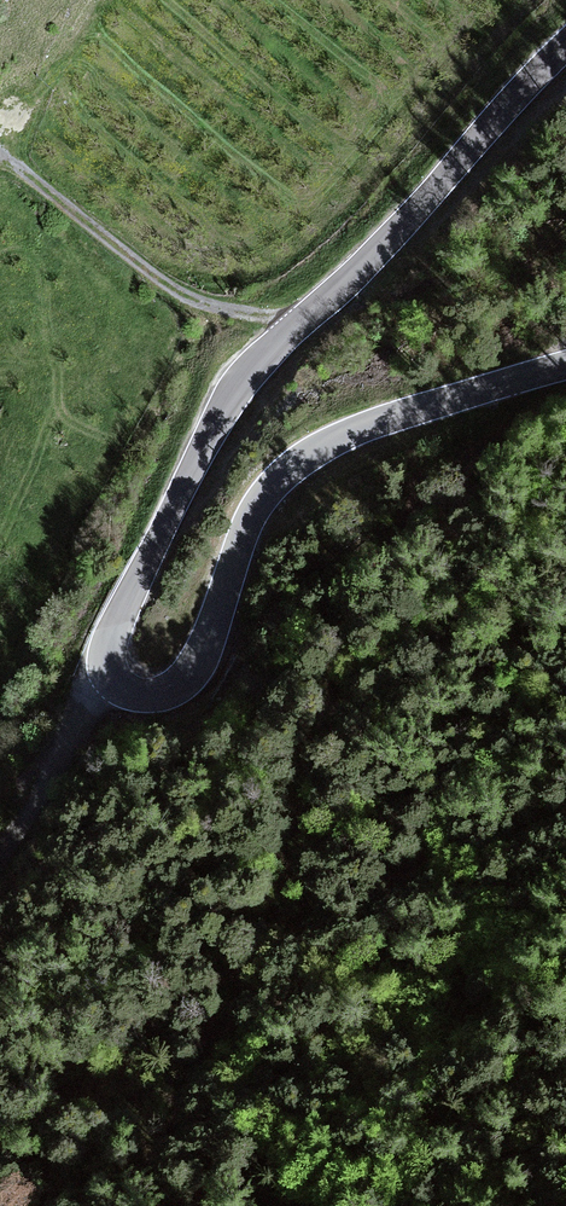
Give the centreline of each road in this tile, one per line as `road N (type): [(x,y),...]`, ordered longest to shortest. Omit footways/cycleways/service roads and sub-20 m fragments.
road 1 (unclassified): [(112,675),(118,620),(250,369),(369,262),(565,46)]
road 2 (unclassified): [(565,365),(390,417),(297,463),(246,525),(189,677),(139,694),(112,675)]
road 3 (track): [(294,328),(278,316),(169,295),(0,161)]
road 4 (unclassified): [(112,675),(0,856)]

